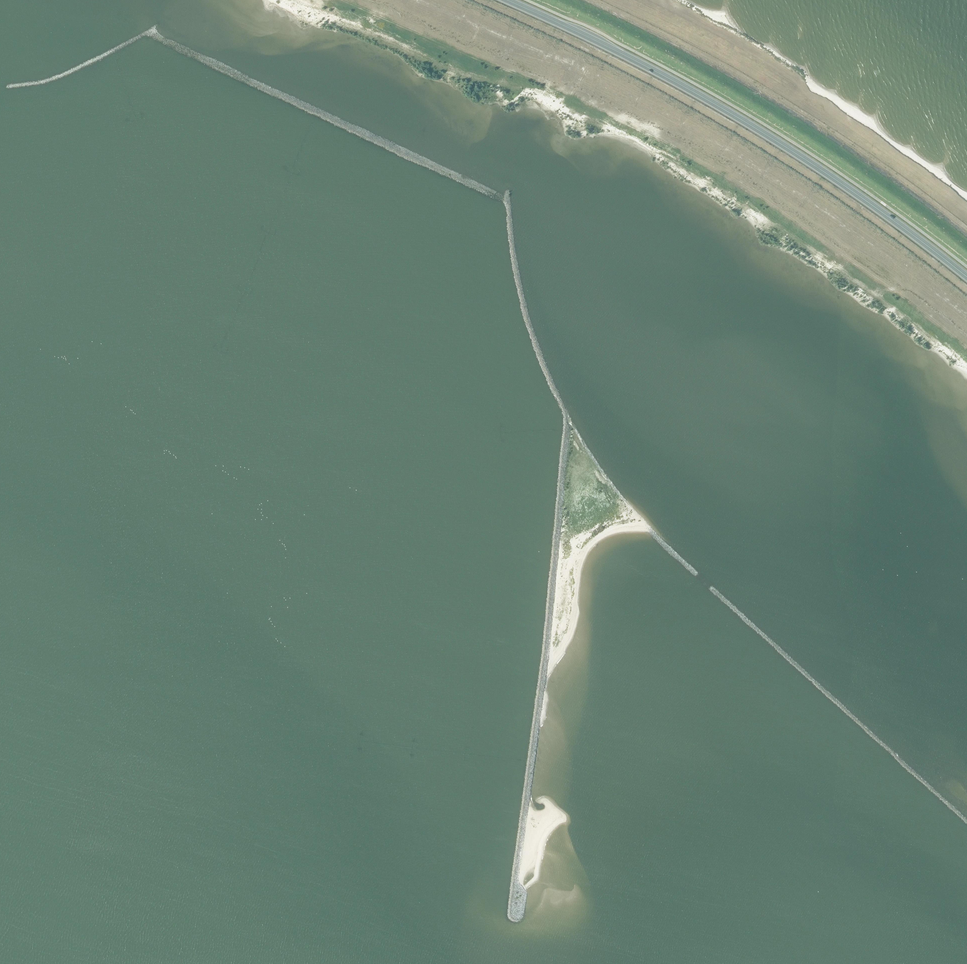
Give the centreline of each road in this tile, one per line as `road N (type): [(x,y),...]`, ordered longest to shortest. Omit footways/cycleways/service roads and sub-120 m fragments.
road 1 (trunk): [(966,277),(733,115),(507,0)]

